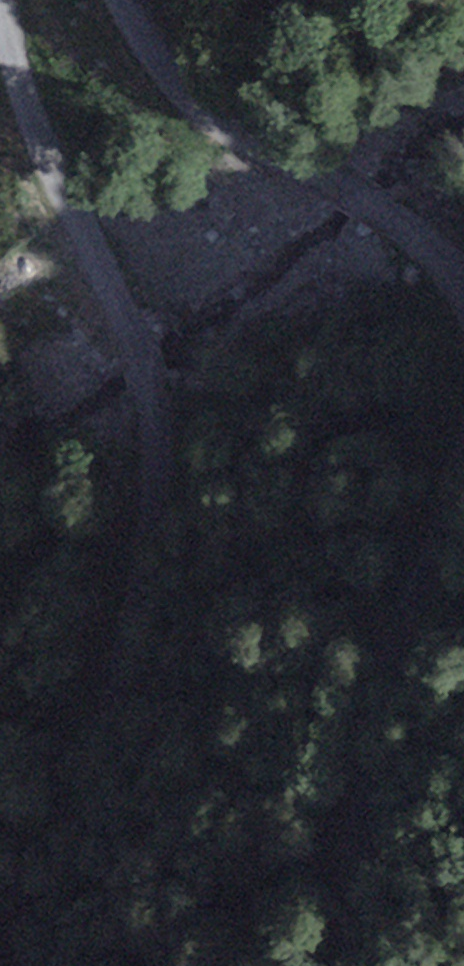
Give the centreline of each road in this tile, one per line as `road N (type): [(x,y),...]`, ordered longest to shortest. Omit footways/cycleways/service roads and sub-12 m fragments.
road 1 (unclassified): [(0,933),(139,608),(154,500),(142,365),(14,73),(0,13)]
road 2 (unclassified): [(463,502),(410,610),(322,840),(347,965)]
road 3 (unclassified): [(118,0),(175,83),(232,132),(411,232),(463,293)]

